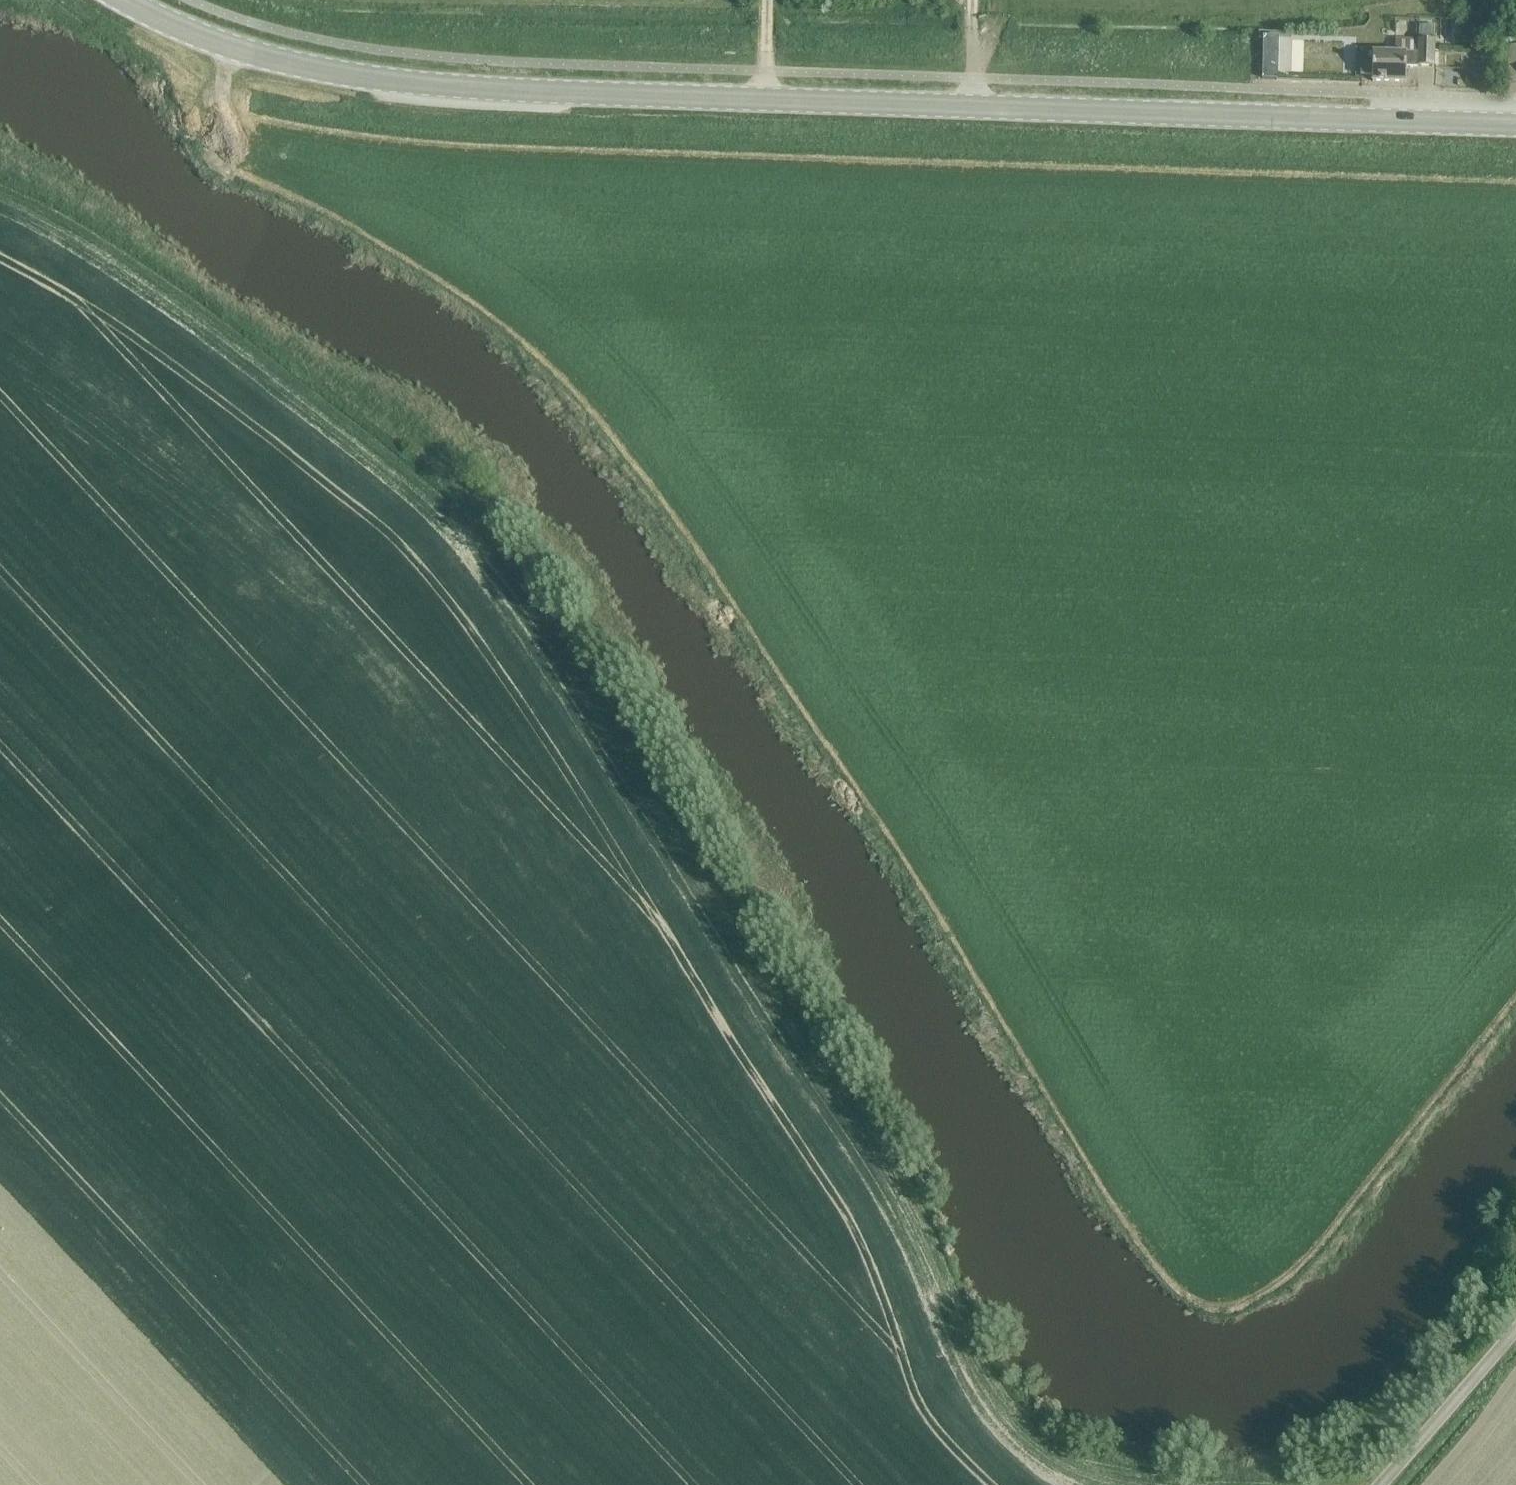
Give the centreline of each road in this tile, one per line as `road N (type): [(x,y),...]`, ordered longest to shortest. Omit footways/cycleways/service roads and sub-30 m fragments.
road 1 (secondary): [(1515,127),(372,80),(225,47),(121,0)]
road 2 (unclassified): [(1380,1484),(1515,1328)]

